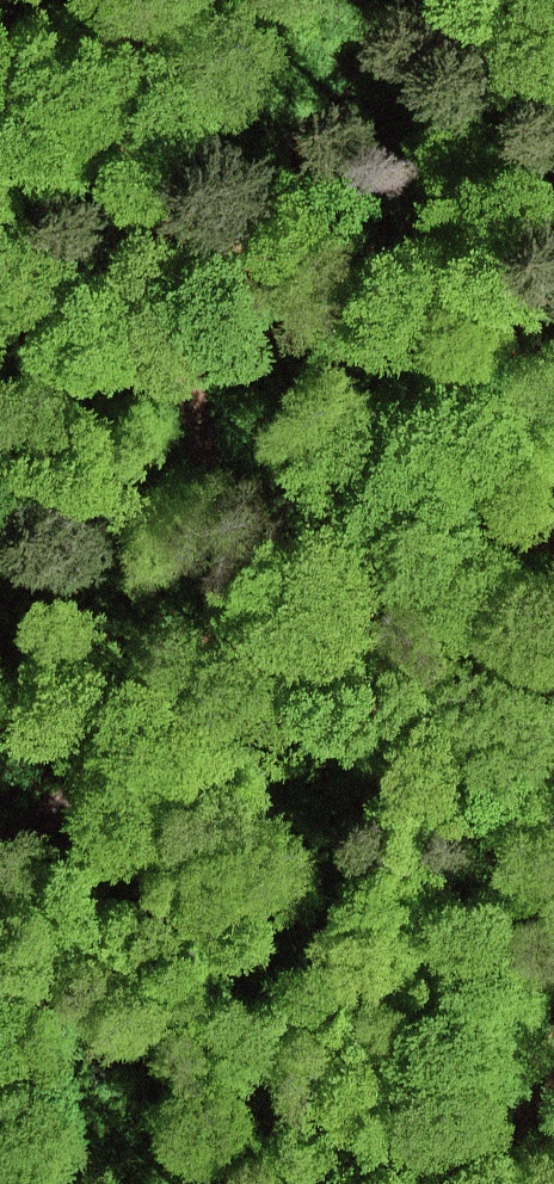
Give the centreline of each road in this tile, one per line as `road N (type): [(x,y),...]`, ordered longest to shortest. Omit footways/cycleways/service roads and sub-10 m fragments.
road 1 (track): [(553,518),(409,594),(253,637),(0,853)]
road 2 (track): [(253,637),(148,247),(137,0)]
road 3 (track): [(473,1183),(489,1146),(553,1061)]

